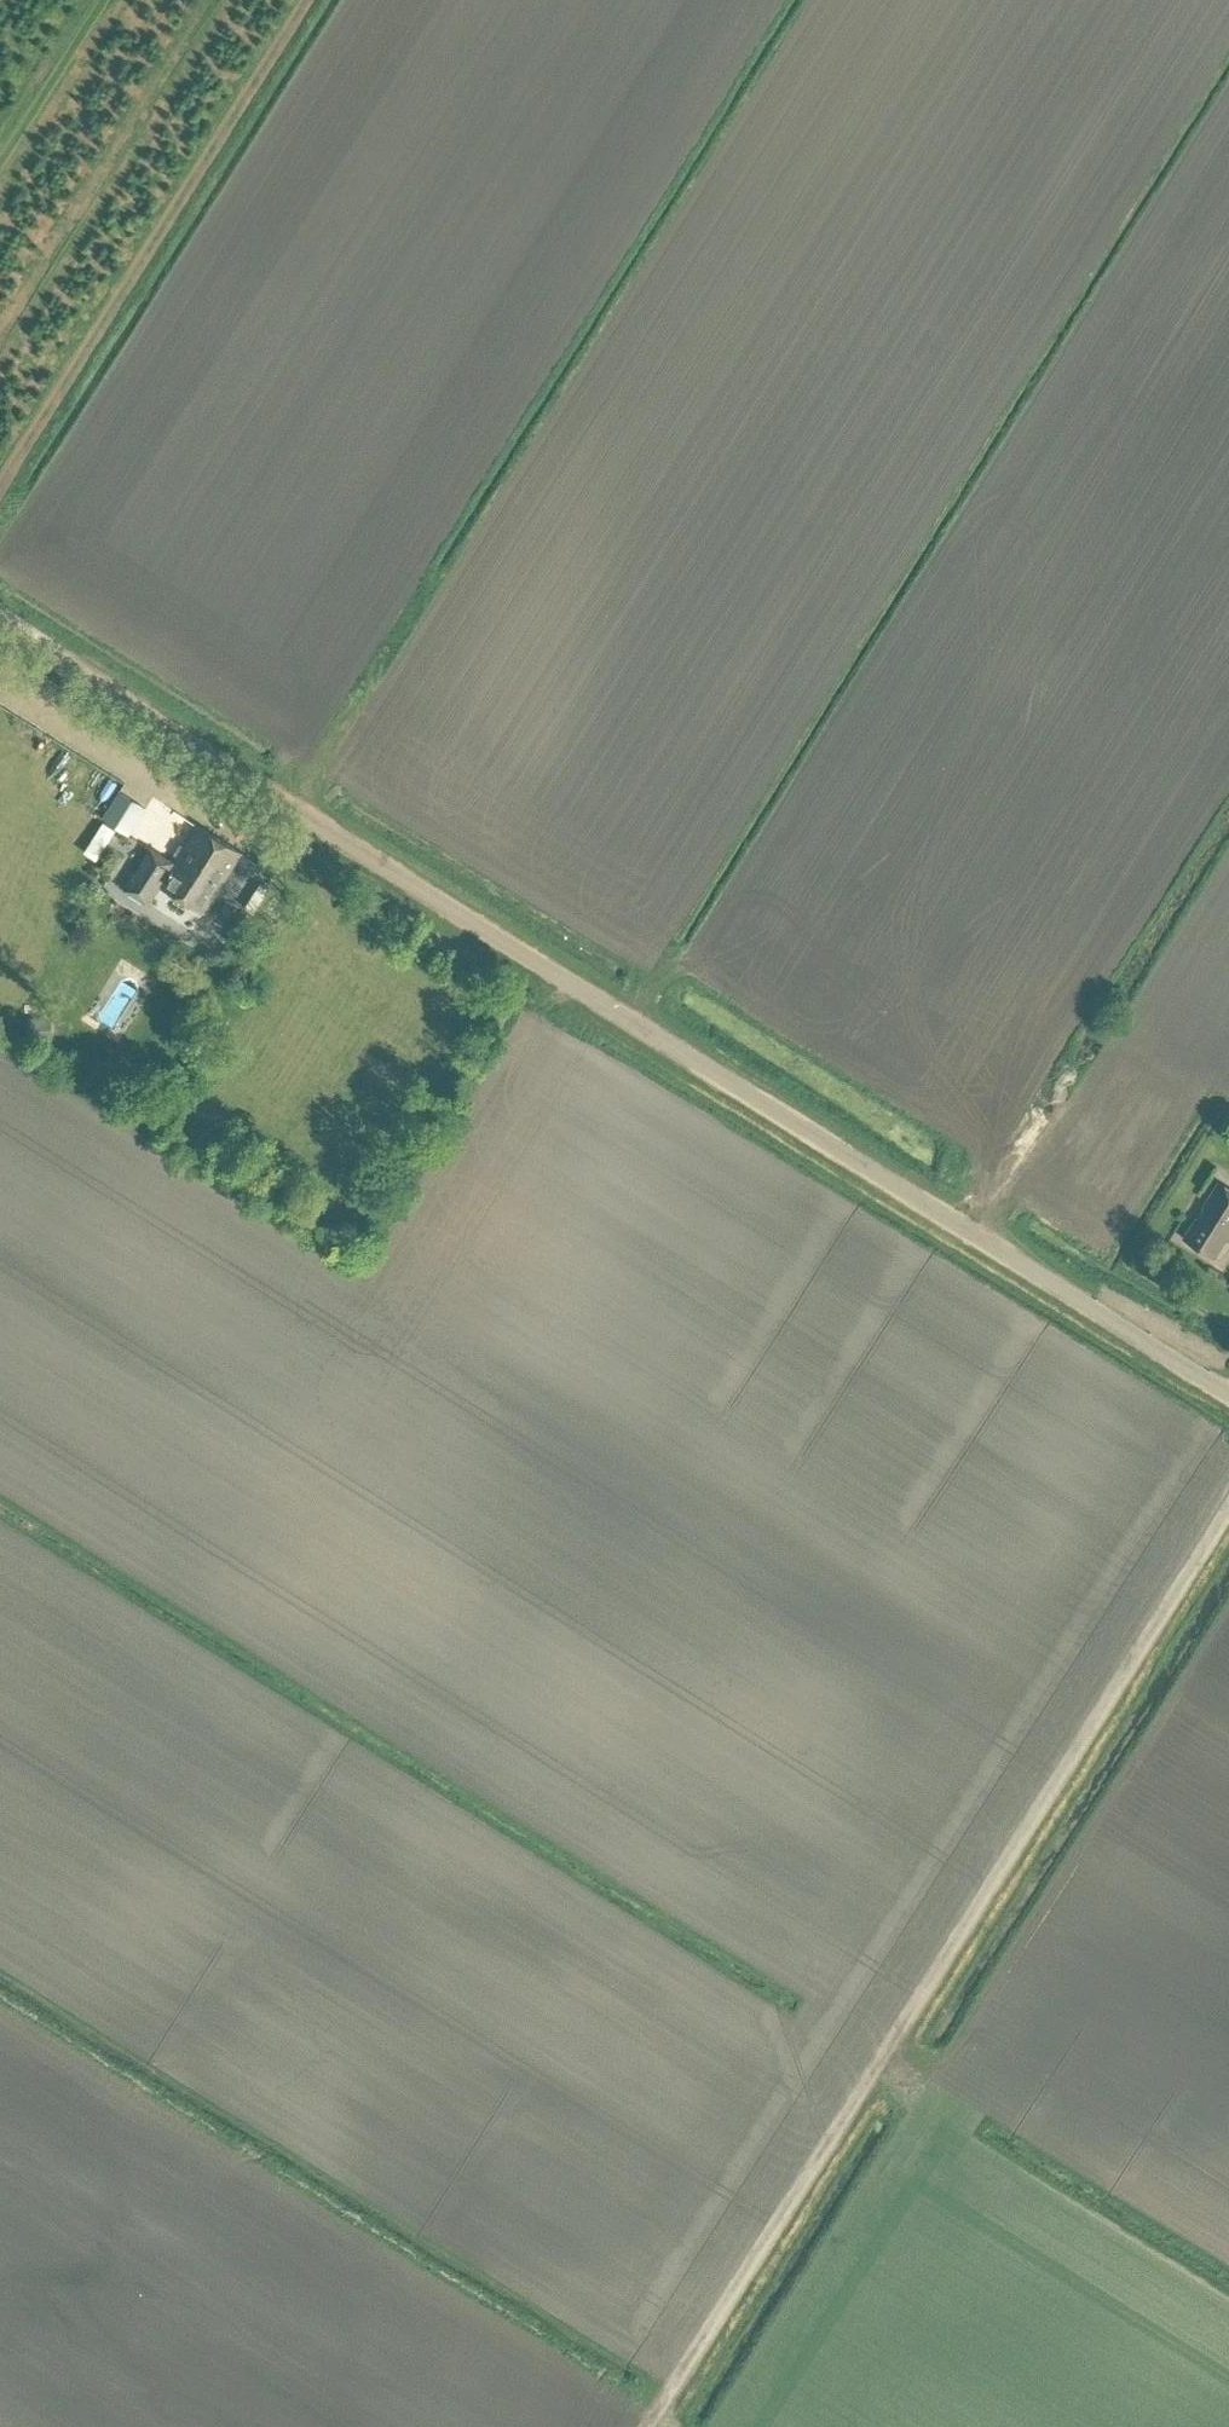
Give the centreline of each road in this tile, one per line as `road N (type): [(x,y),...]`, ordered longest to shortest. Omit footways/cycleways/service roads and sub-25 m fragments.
road 1 (unclassified): [(1228,1393),(0,623)]
road 2 (track): [(644,2426),(1228,1505)]
road 3 (track): [(0,497),(310,0)]

